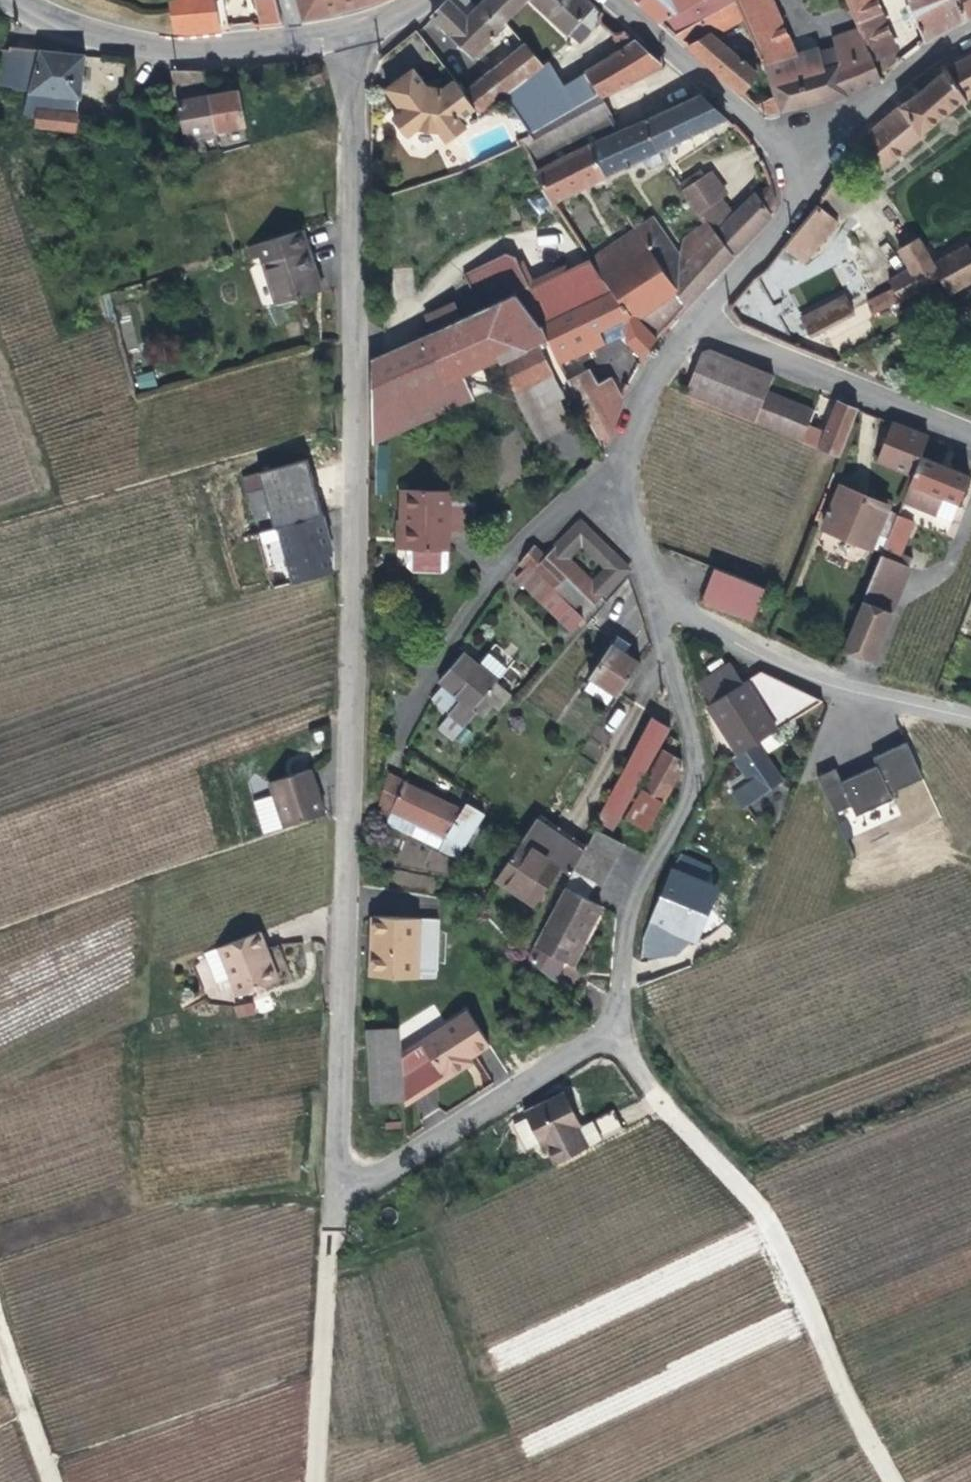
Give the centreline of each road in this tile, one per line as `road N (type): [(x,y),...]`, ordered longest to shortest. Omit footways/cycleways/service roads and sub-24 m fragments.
road 1 (residential): [(348,29),(357,342),(335,1157),(344,1181),(367,1181),(602,1039),(642,889),(696,782),(695,741),(652,593)]
road 2 (track): [(602,1039),(755,1210),(888,1481)]
road 3 (residential): [(652,593),(745,649),(839,690),(970,719)]
road 4 (track): [(344,1181),(328,1210),(318,1481)]
road 5 (residential): [(689,322),(970,435)]
road 6 (residential): [(689,322),(630,441),(623,476),(652,593)]
road 7 (tertiary): [(295,42),(210,55),(119,44),(53,23),(21,0)]
road 8 (track): [(723,1174),(970,1071)]
road 9 (tertiary): [(616,0),(809,170)]
road 10 (tertiary): [(970,36),(909,72),(809,170)]
road 11 (residential): [(809,170),(791,206),(689,322)]
road 12 (track): [(49,1481),(0,1319)]

